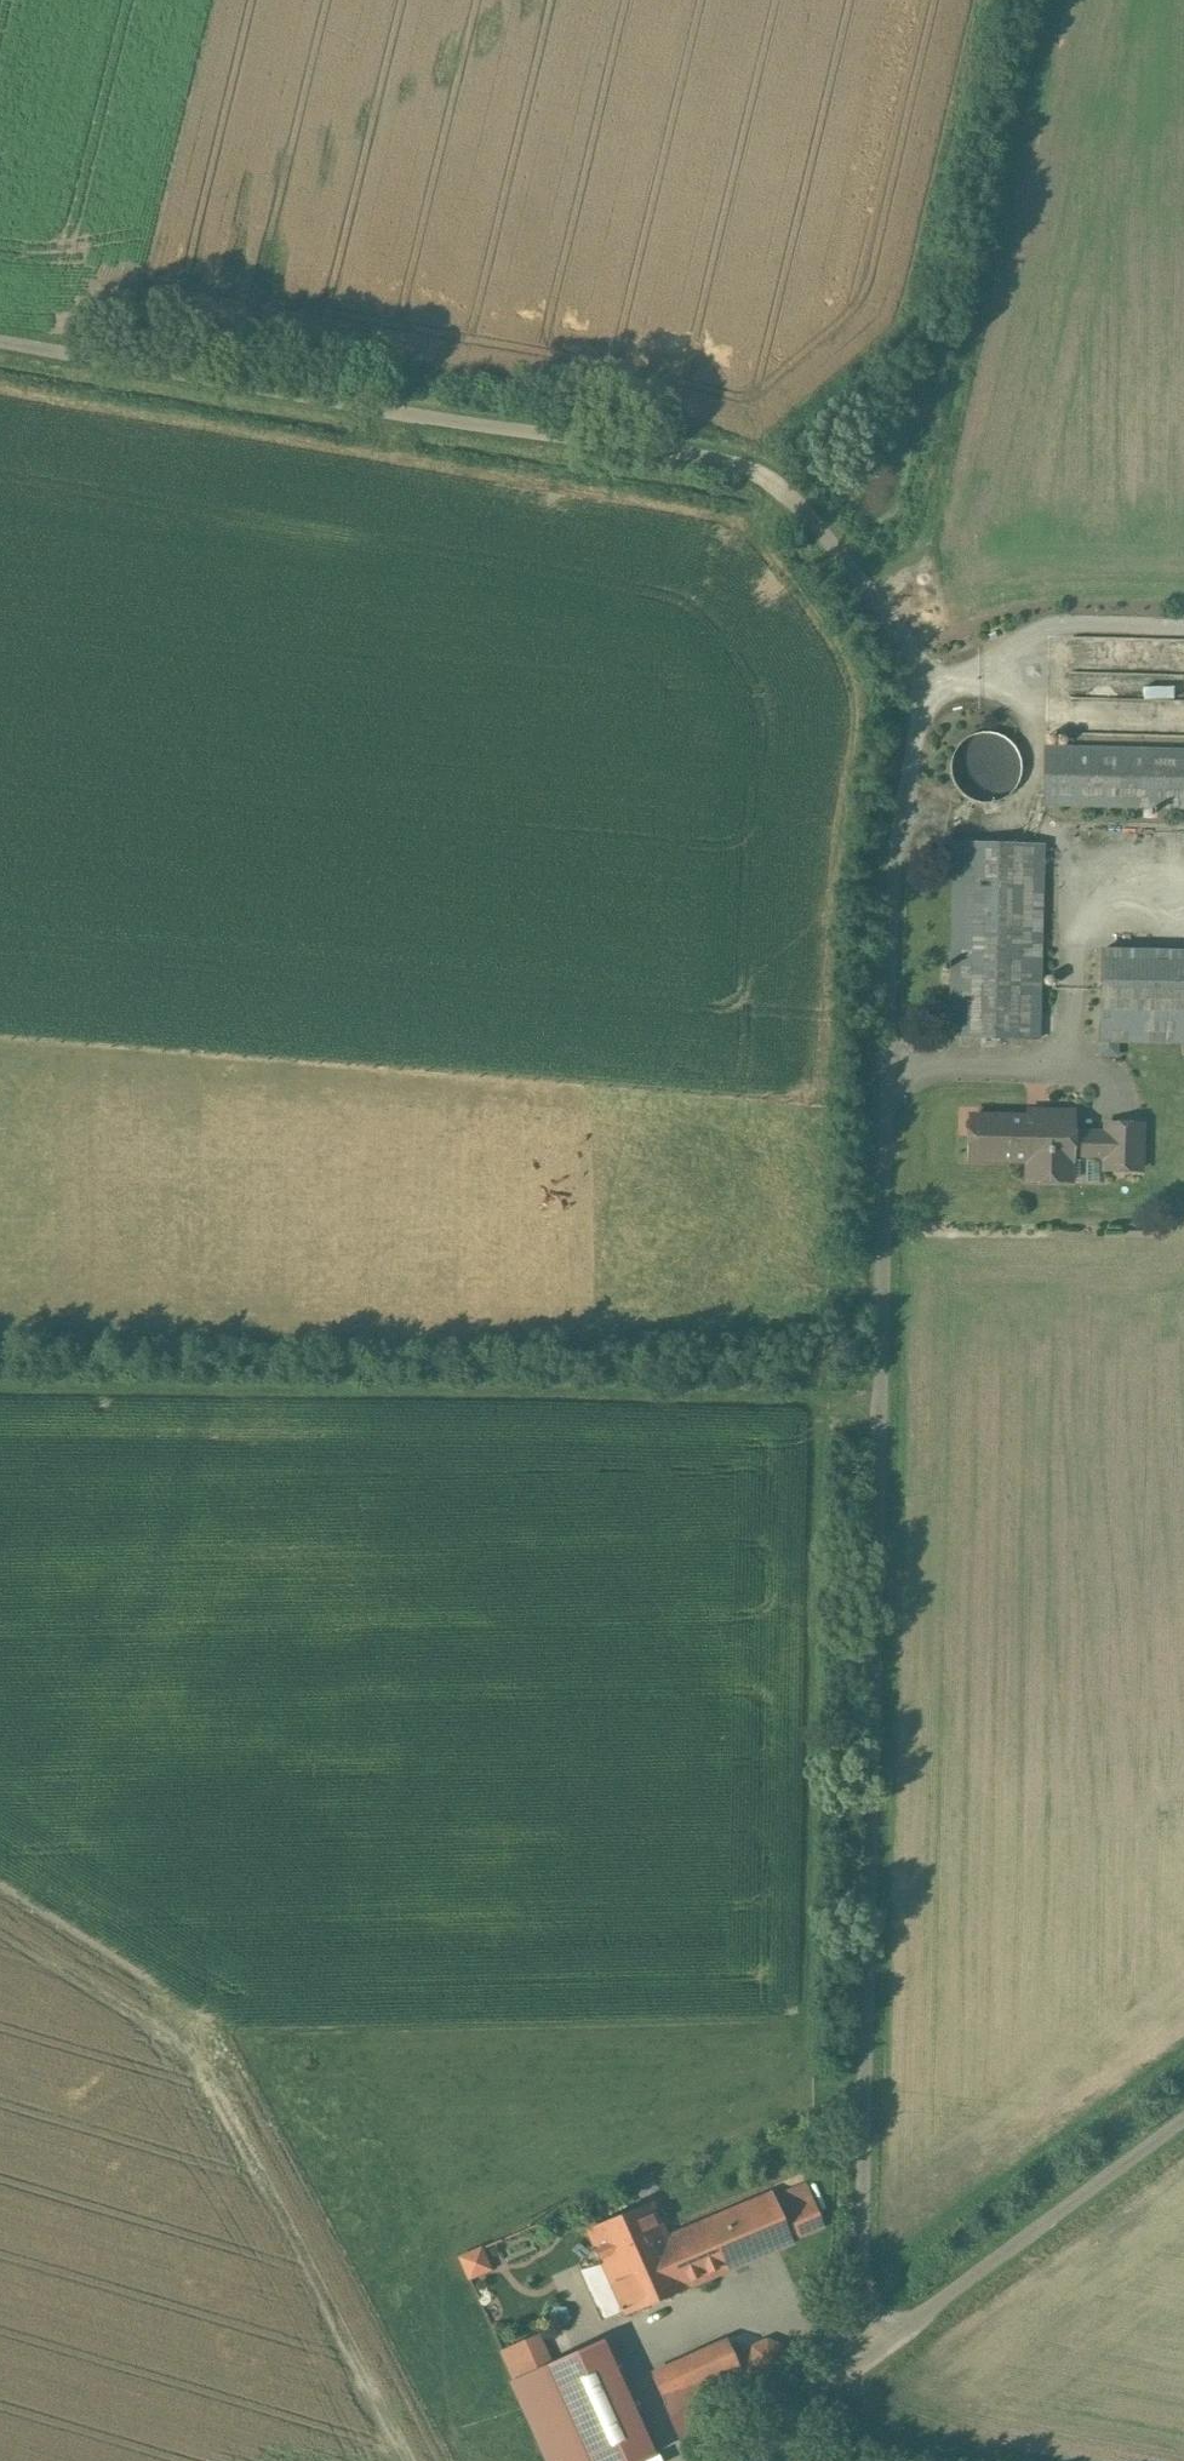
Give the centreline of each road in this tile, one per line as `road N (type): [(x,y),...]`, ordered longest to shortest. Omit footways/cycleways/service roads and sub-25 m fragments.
road 1 (unclassified): [(869,2357),(862,2254),(882,1205),(890,902),(917,713),(911,655),(790,499),(735,465),(0,343)]
road 2 (unclassified): [(869,2357),(1183,2123)]
road 3 (track): [(901,816),(966,824),(1028,814),(1089,830)]
road 4 (unclassified): [(728,2460),(869,2357)]
road 5 (track): [(1028,814),(1039,772),(1042,666)]
road 6 (track): [(918,679),(1042,666)]

